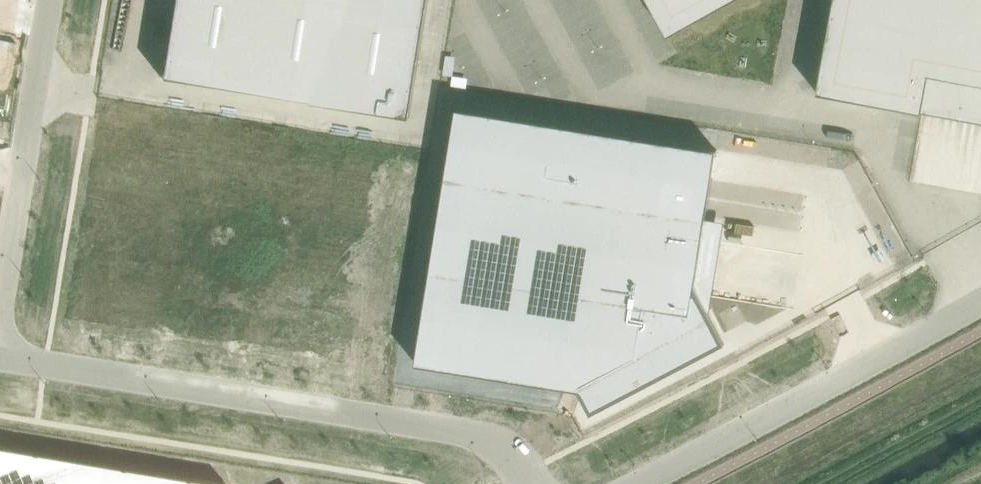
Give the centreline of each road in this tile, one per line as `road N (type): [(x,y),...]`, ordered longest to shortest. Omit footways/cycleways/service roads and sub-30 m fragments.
road 1 (unclassified): [(530,483),(507,450),(478,434),(0,357)]
road 2 (unclassified): [(631,483),(980,298)]
road 3 (unclassified): [(50,0),(0,319)]

